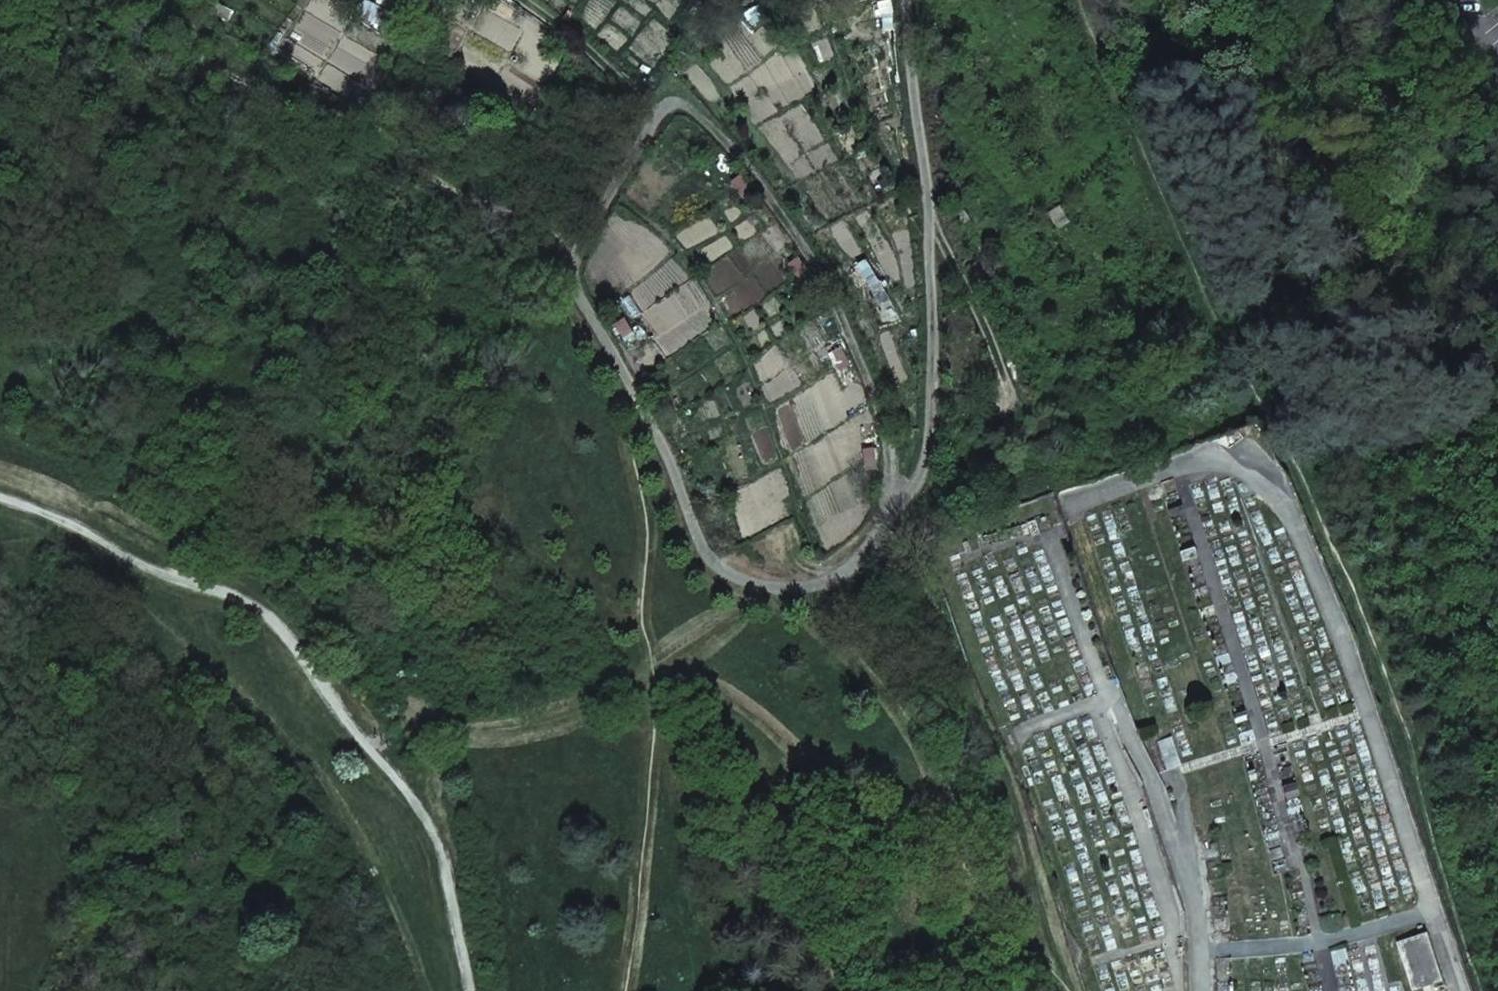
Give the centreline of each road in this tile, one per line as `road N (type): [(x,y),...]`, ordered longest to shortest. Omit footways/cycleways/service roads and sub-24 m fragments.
road 1 (track): [(0,498),(270,618),(437,839),(468,990)]
road 2 (track): [(1057,0),(1170,282)]

